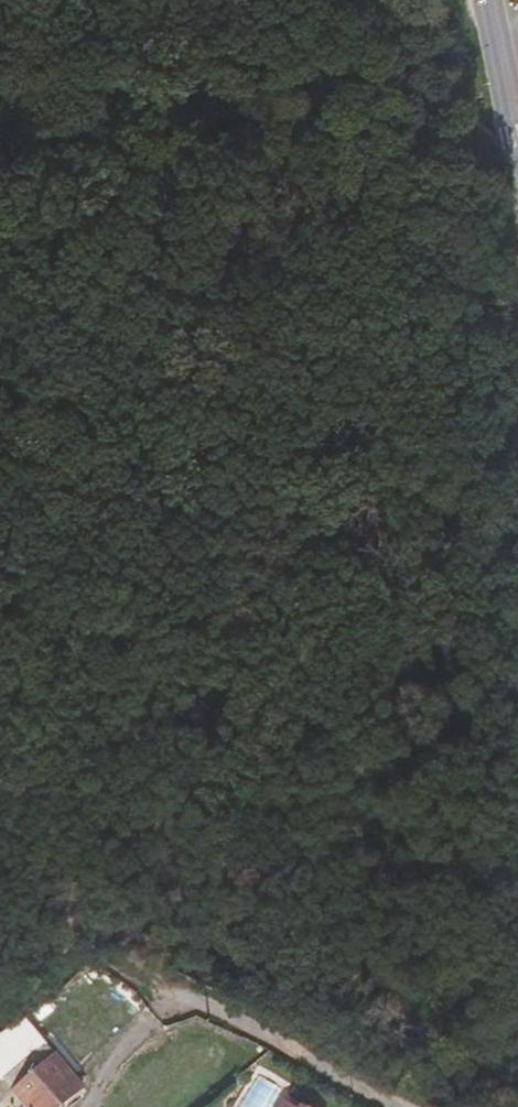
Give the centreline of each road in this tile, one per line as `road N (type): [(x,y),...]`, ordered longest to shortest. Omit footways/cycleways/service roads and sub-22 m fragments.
road 1 (track): [(122,961),(415,1106)]
road 2 (tertiary): [(517,139),(488,0)]

